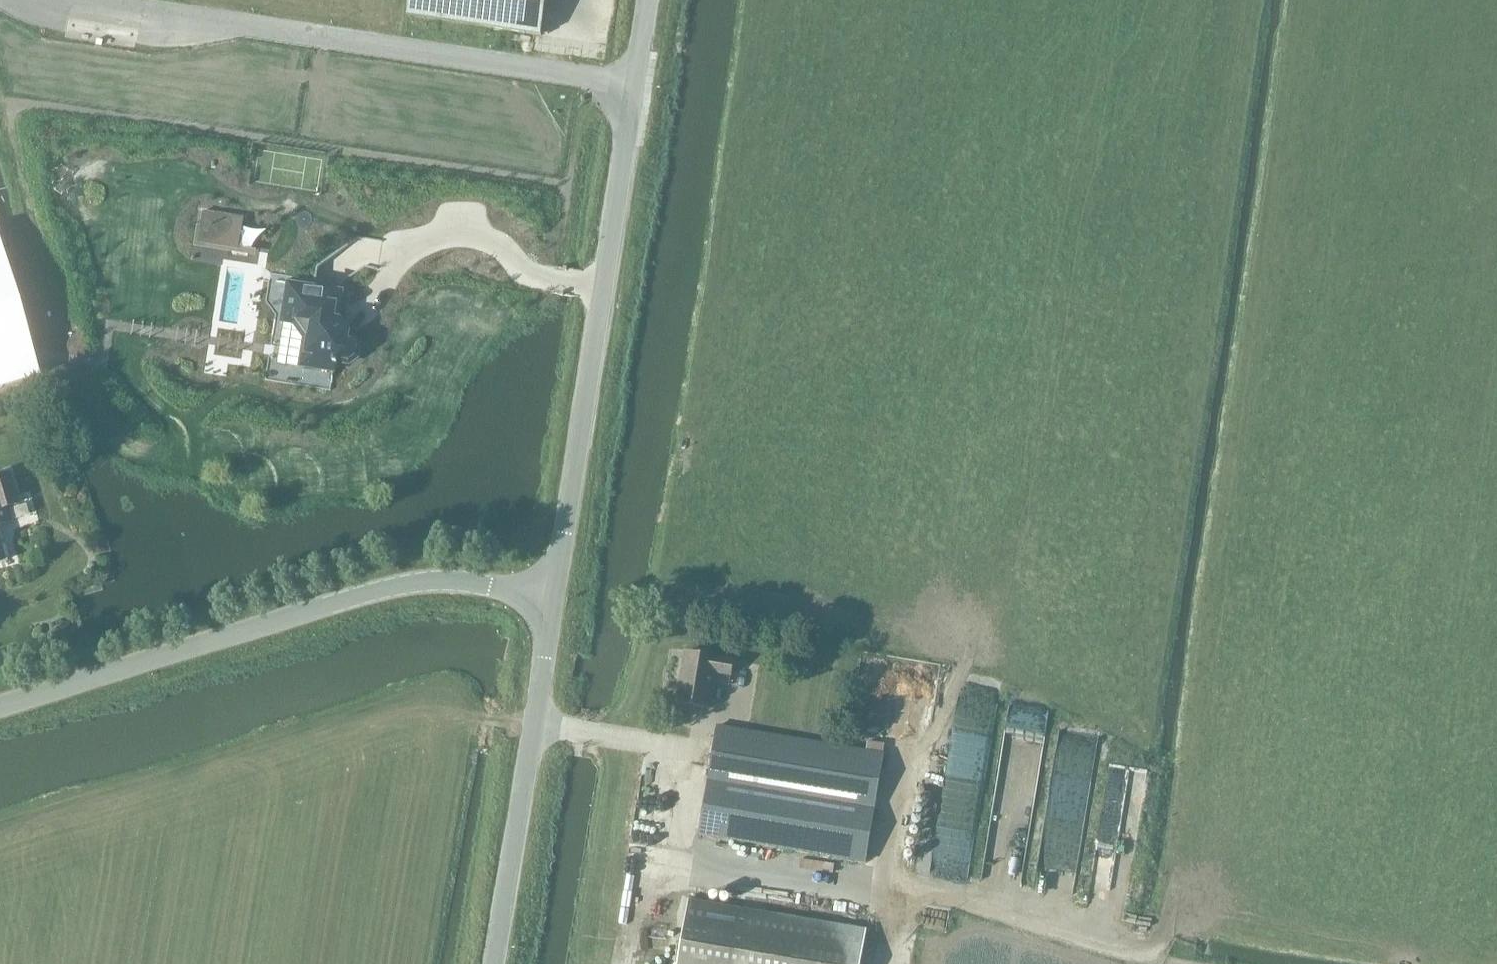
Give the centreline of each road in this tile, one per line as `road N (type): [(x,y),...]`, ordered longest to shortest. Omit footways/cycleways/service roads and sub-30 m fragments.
road 1 (unclassified): [(648,0),(554,597)]
road 2 (unclassified): [(0,706),(391,587),(441,580),(554,597)]
road 3 (track): [(635,83),(93,0)]
road 4 (unclassified): [(554,597),(496,963)]

